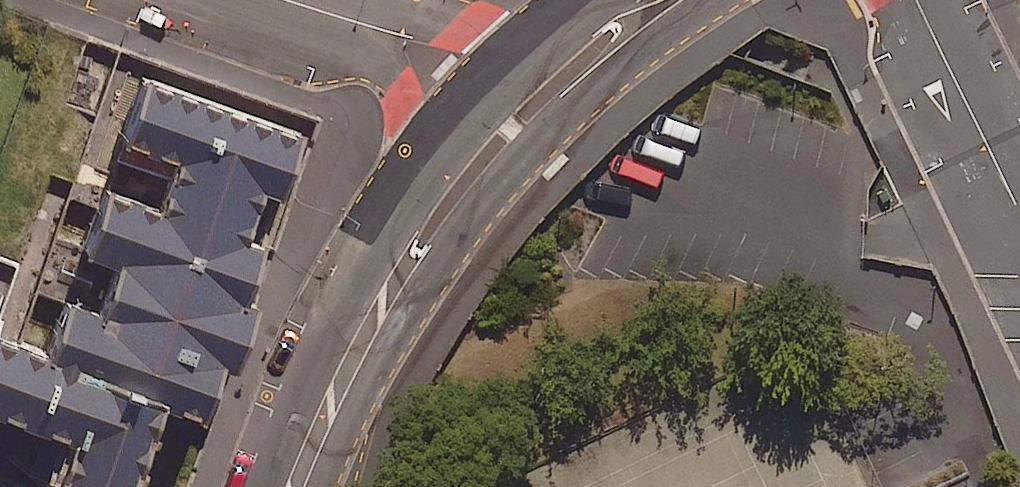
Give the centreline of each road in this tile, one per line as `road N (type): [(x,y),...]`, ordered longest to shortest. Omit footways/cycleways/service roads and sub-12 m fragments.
road 1 (tertiary): [(285,486),(383,299),(538,99)]
road 2 (residential): [(538,99),(267,0)]
road 3 (residential): [(1019,211),(917,0)]
road 4 (tertiary): [(538,99),(604,33),(654,0)]

